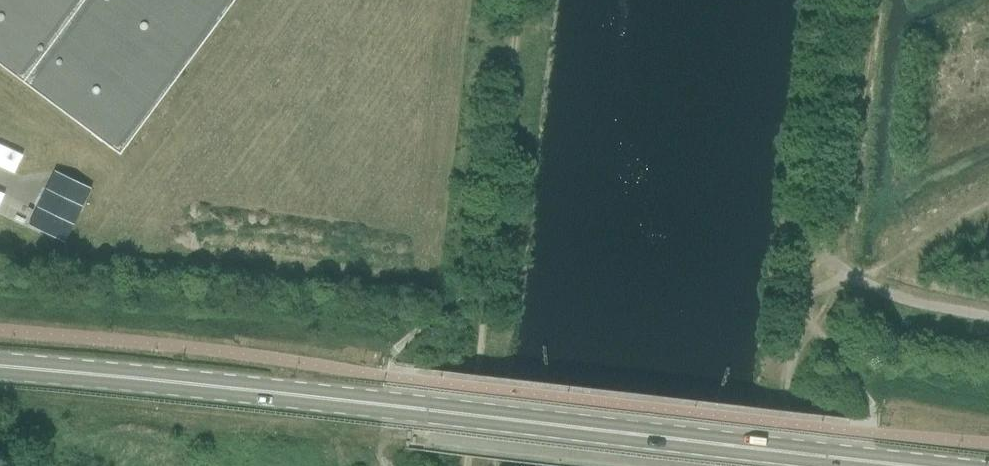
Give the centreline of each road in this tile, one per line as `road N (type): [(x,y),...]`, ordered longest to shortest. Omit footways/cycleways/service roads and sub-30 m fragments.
road 1 (secondary): [(914,465),(0,366)]
road 2 (track): [(520,0),(485,287)]
road 3 (track): [(485,287),(466,465)]
road 4 (track): [(806,307),(782,465)]

